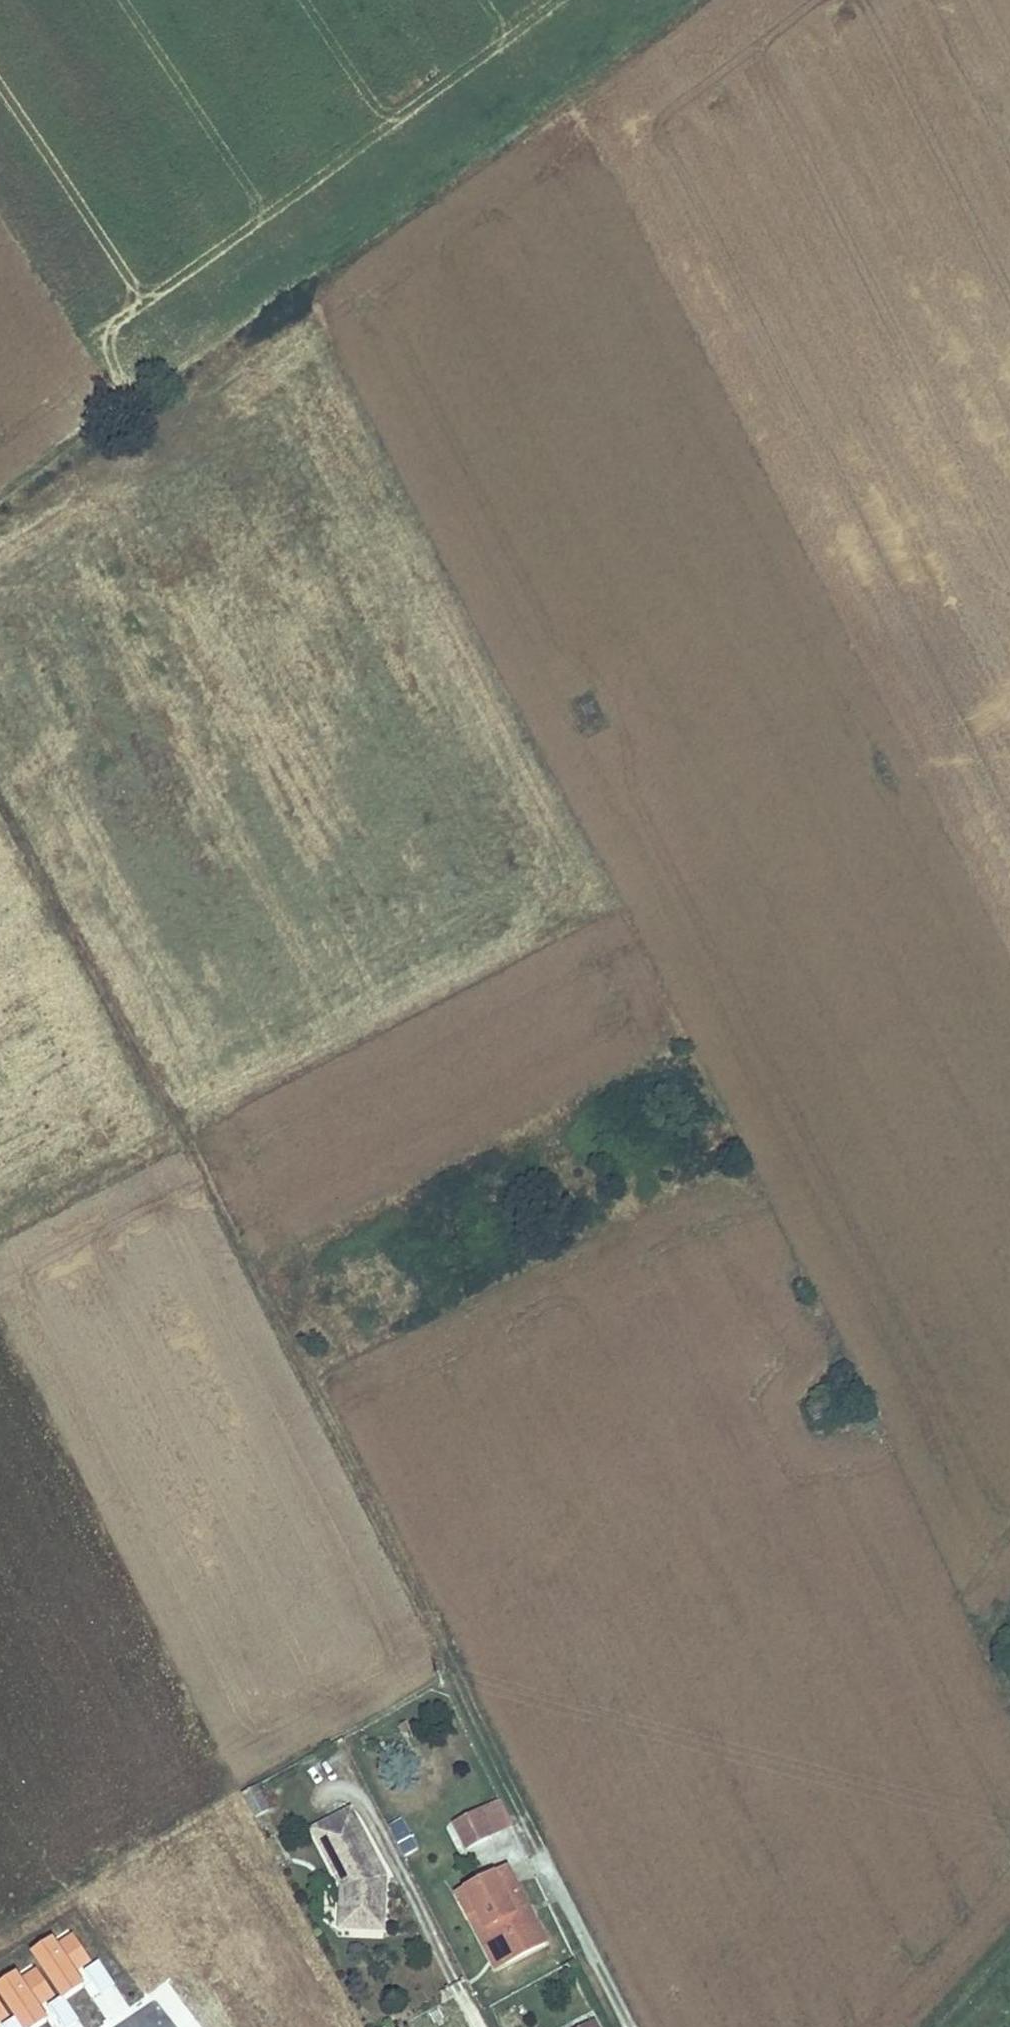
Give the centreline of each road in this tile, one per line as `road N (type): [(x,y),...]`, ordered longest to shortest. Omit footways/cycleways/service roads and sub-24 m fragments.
road 1 (track): [(0,816),(528,1819)]
road 2 (track): [(0,500),(710,0)]
road 3 (residential): [(528,1819),(632,2026)]

